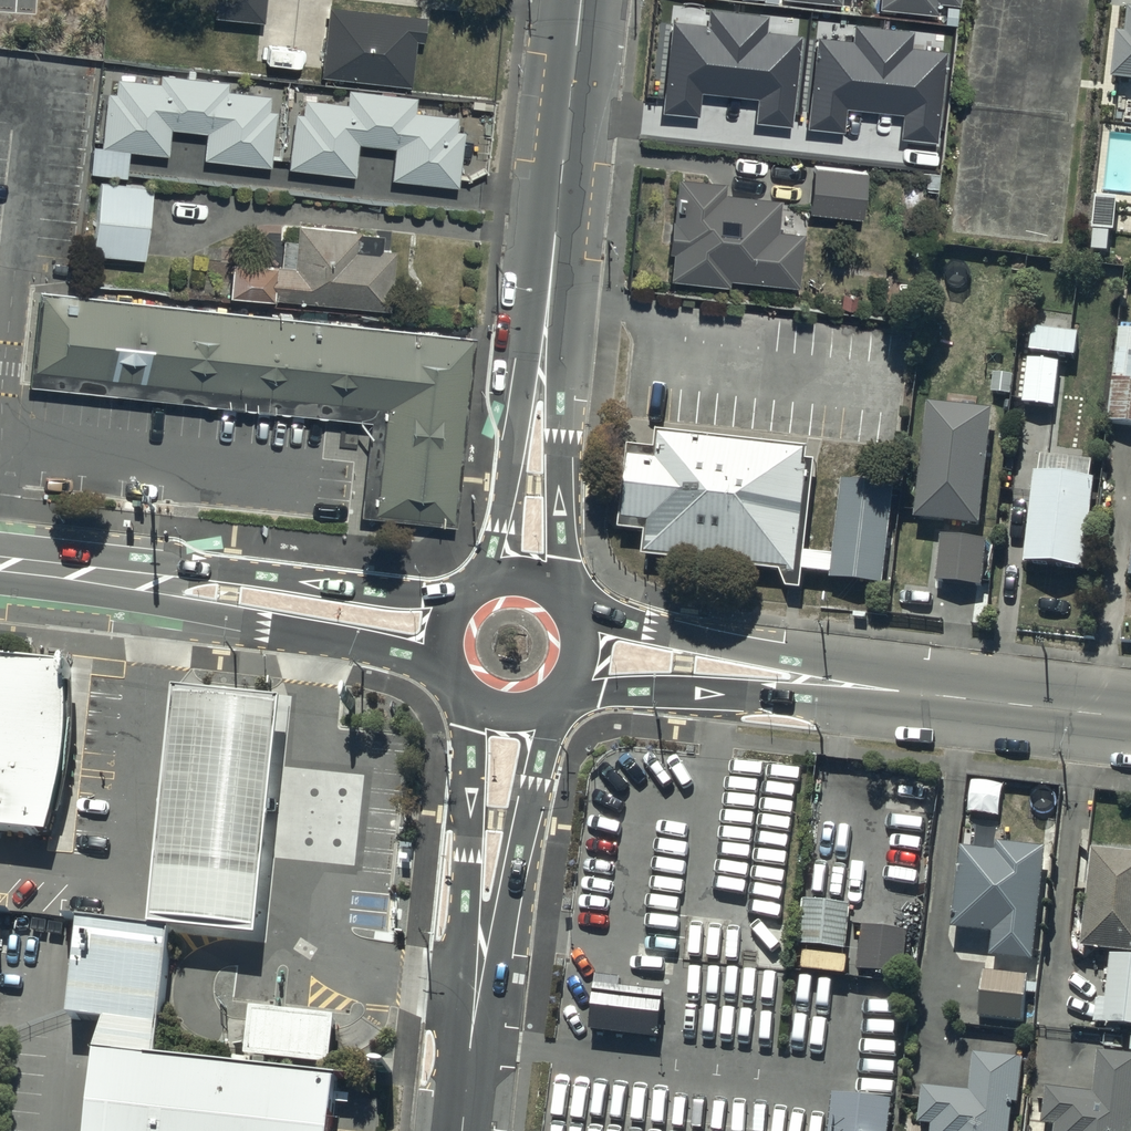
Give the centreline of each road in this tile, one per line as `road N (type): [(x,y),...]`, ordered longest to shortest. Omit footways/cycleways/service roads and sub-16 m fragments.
road 1 (tertiary): [(542,364),(580,0)]
road 2 (tertiary): [(161,589),(190,572),(219,568),(467,595)]
road 3 (tertiary): [(451,670),(184,610),(161,589)]
road 4 (tertiary): [(842,683),(788,697),(550,695)]
road 5 (tertiary): [(842,683),(1130,717)]
road 6 (tertiary): [(566,608),(794,657),(842,683)]
road 7 (tertiary): [(543,699),(550,730),(536,787),(507,903),(482,945)]
road 8 (tertiary): [(482,945),(466,900),(469,693)]
road 9 (tertiary): [(542,364),(561,404),(563,558),(556,596)]
road 10 (tertiary): [(478,587),(524,384),(542,364)]
road 11 (tertiary): [(462,1130),(482,945)]
road 12 (tertiary): [(0,571),(161,589)]

